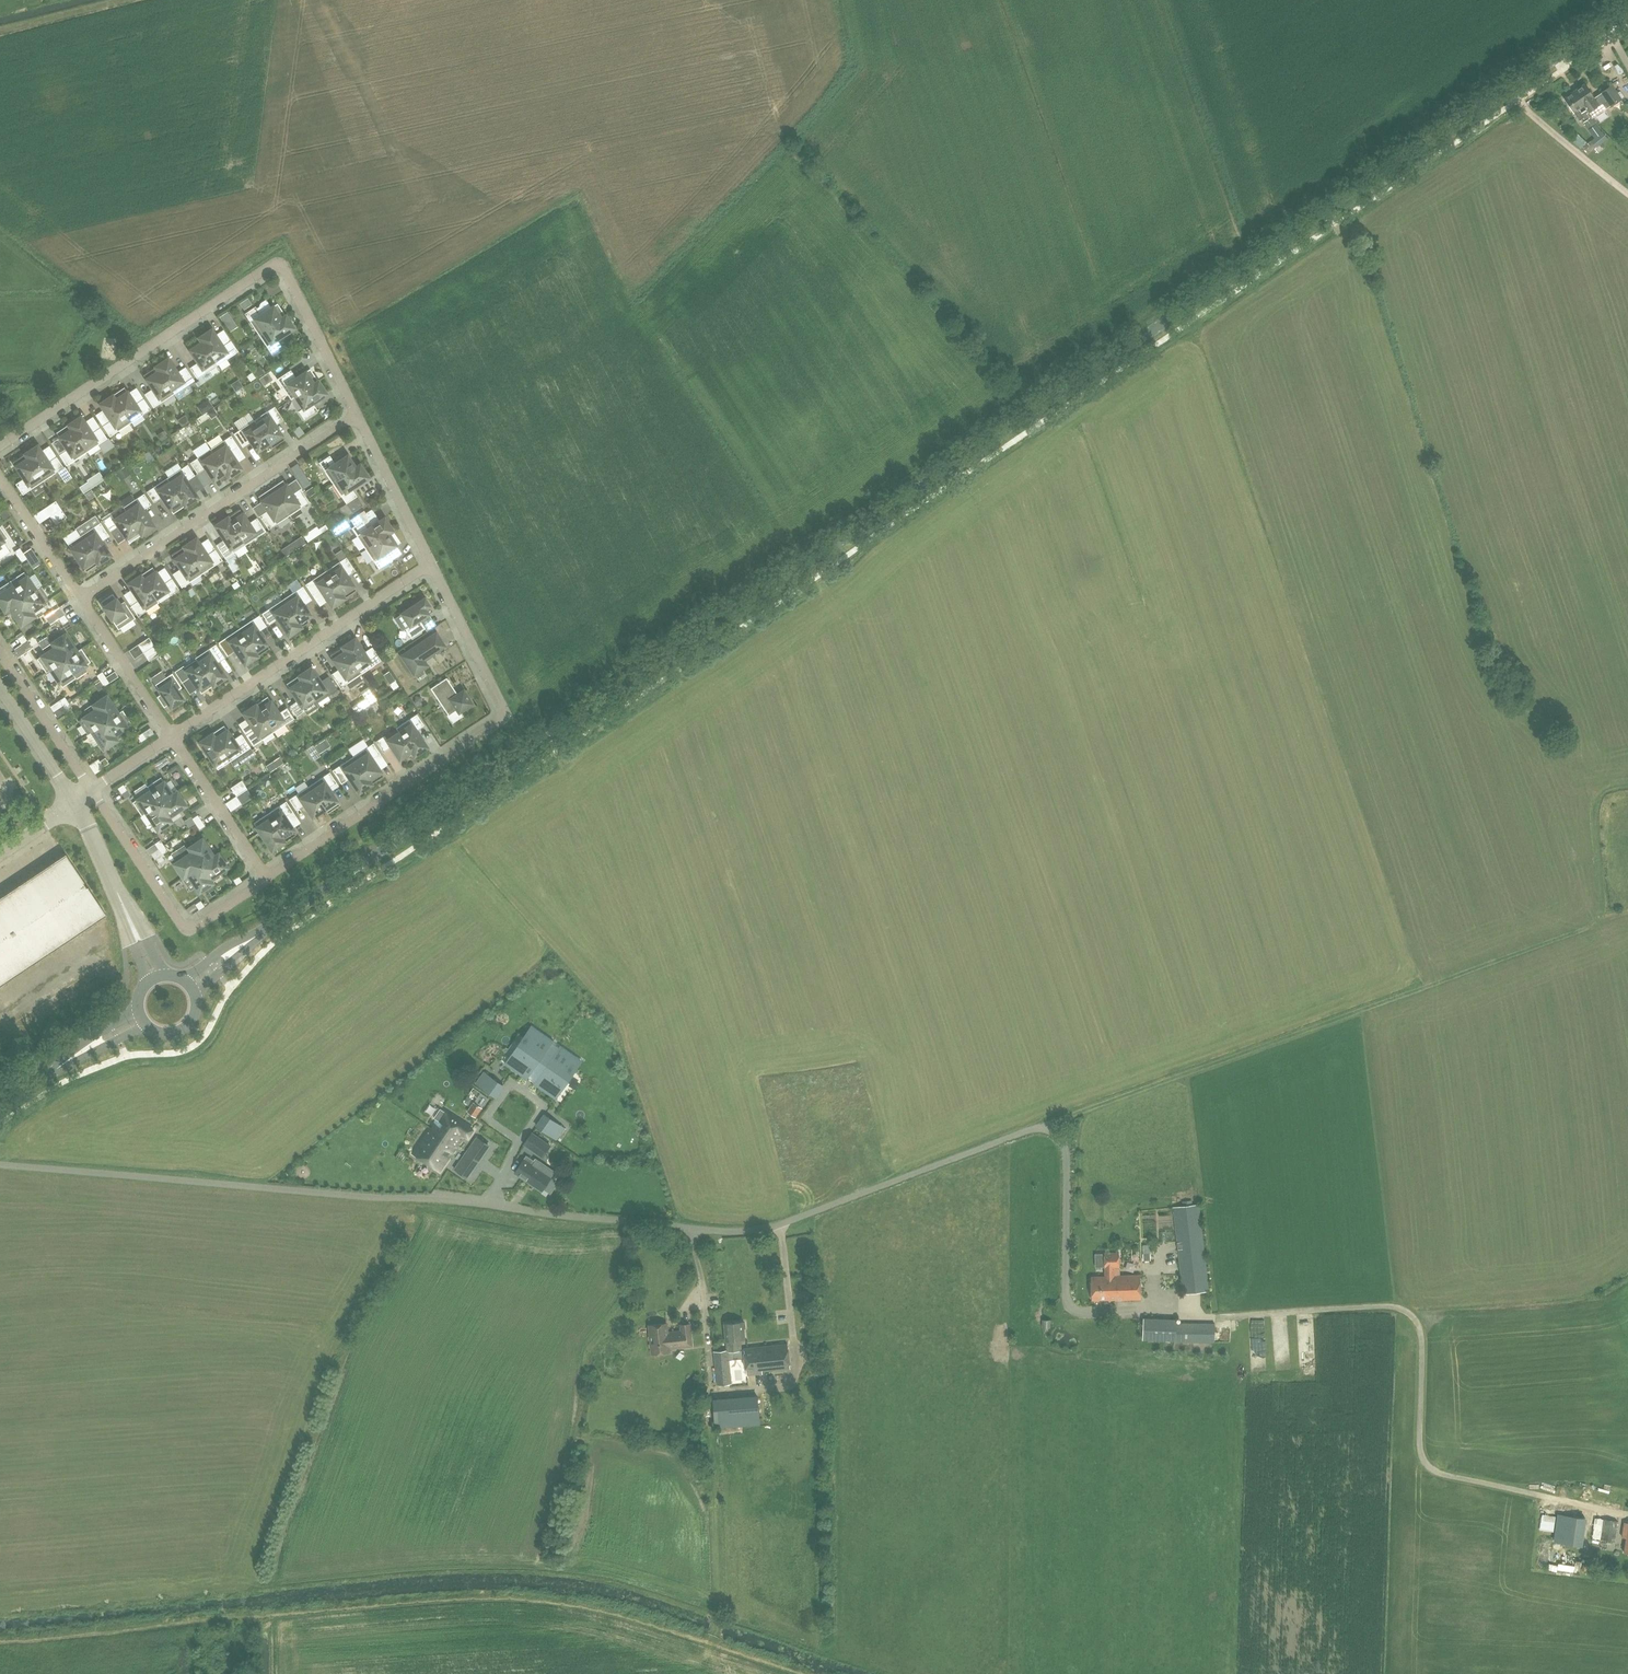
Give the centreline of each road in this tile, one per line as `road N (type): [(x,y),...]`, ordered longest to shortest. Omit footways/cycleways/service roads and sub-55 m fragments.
road 1 (tertiary): [(191,982),(1627,10)]
road 2 (residential): [(355,416),(291,281),(275,268),(0,448)]
road 3 (residential): [(266,878),(498,722),(497,699),(431,562)]
road 4 (residential): [(355,416),(80,598)]
road 5 (unclassified): [(431,562),(172,736)]
road 6 (residential): [(92,788),(175,917),(204,921),(266,878)]
road 7 (residential): [(156,977),(75,803)]
road 8 (residential): [(172,736),(266,878)]
road 9 (tertiary): [(0,1107),(143,1015)]
road 10 (residential): [(80,598),(172,736)]
road 11 (residential): [(431,562),(355,416)]
road 12 (residential): [(0,657),(92,788)]
road 13 (track): [(1627,193),(1510,89)]
road 14 (residential): [(0,475),(80,598)]
road 15 (residential): [(75,803),(0,690)]

